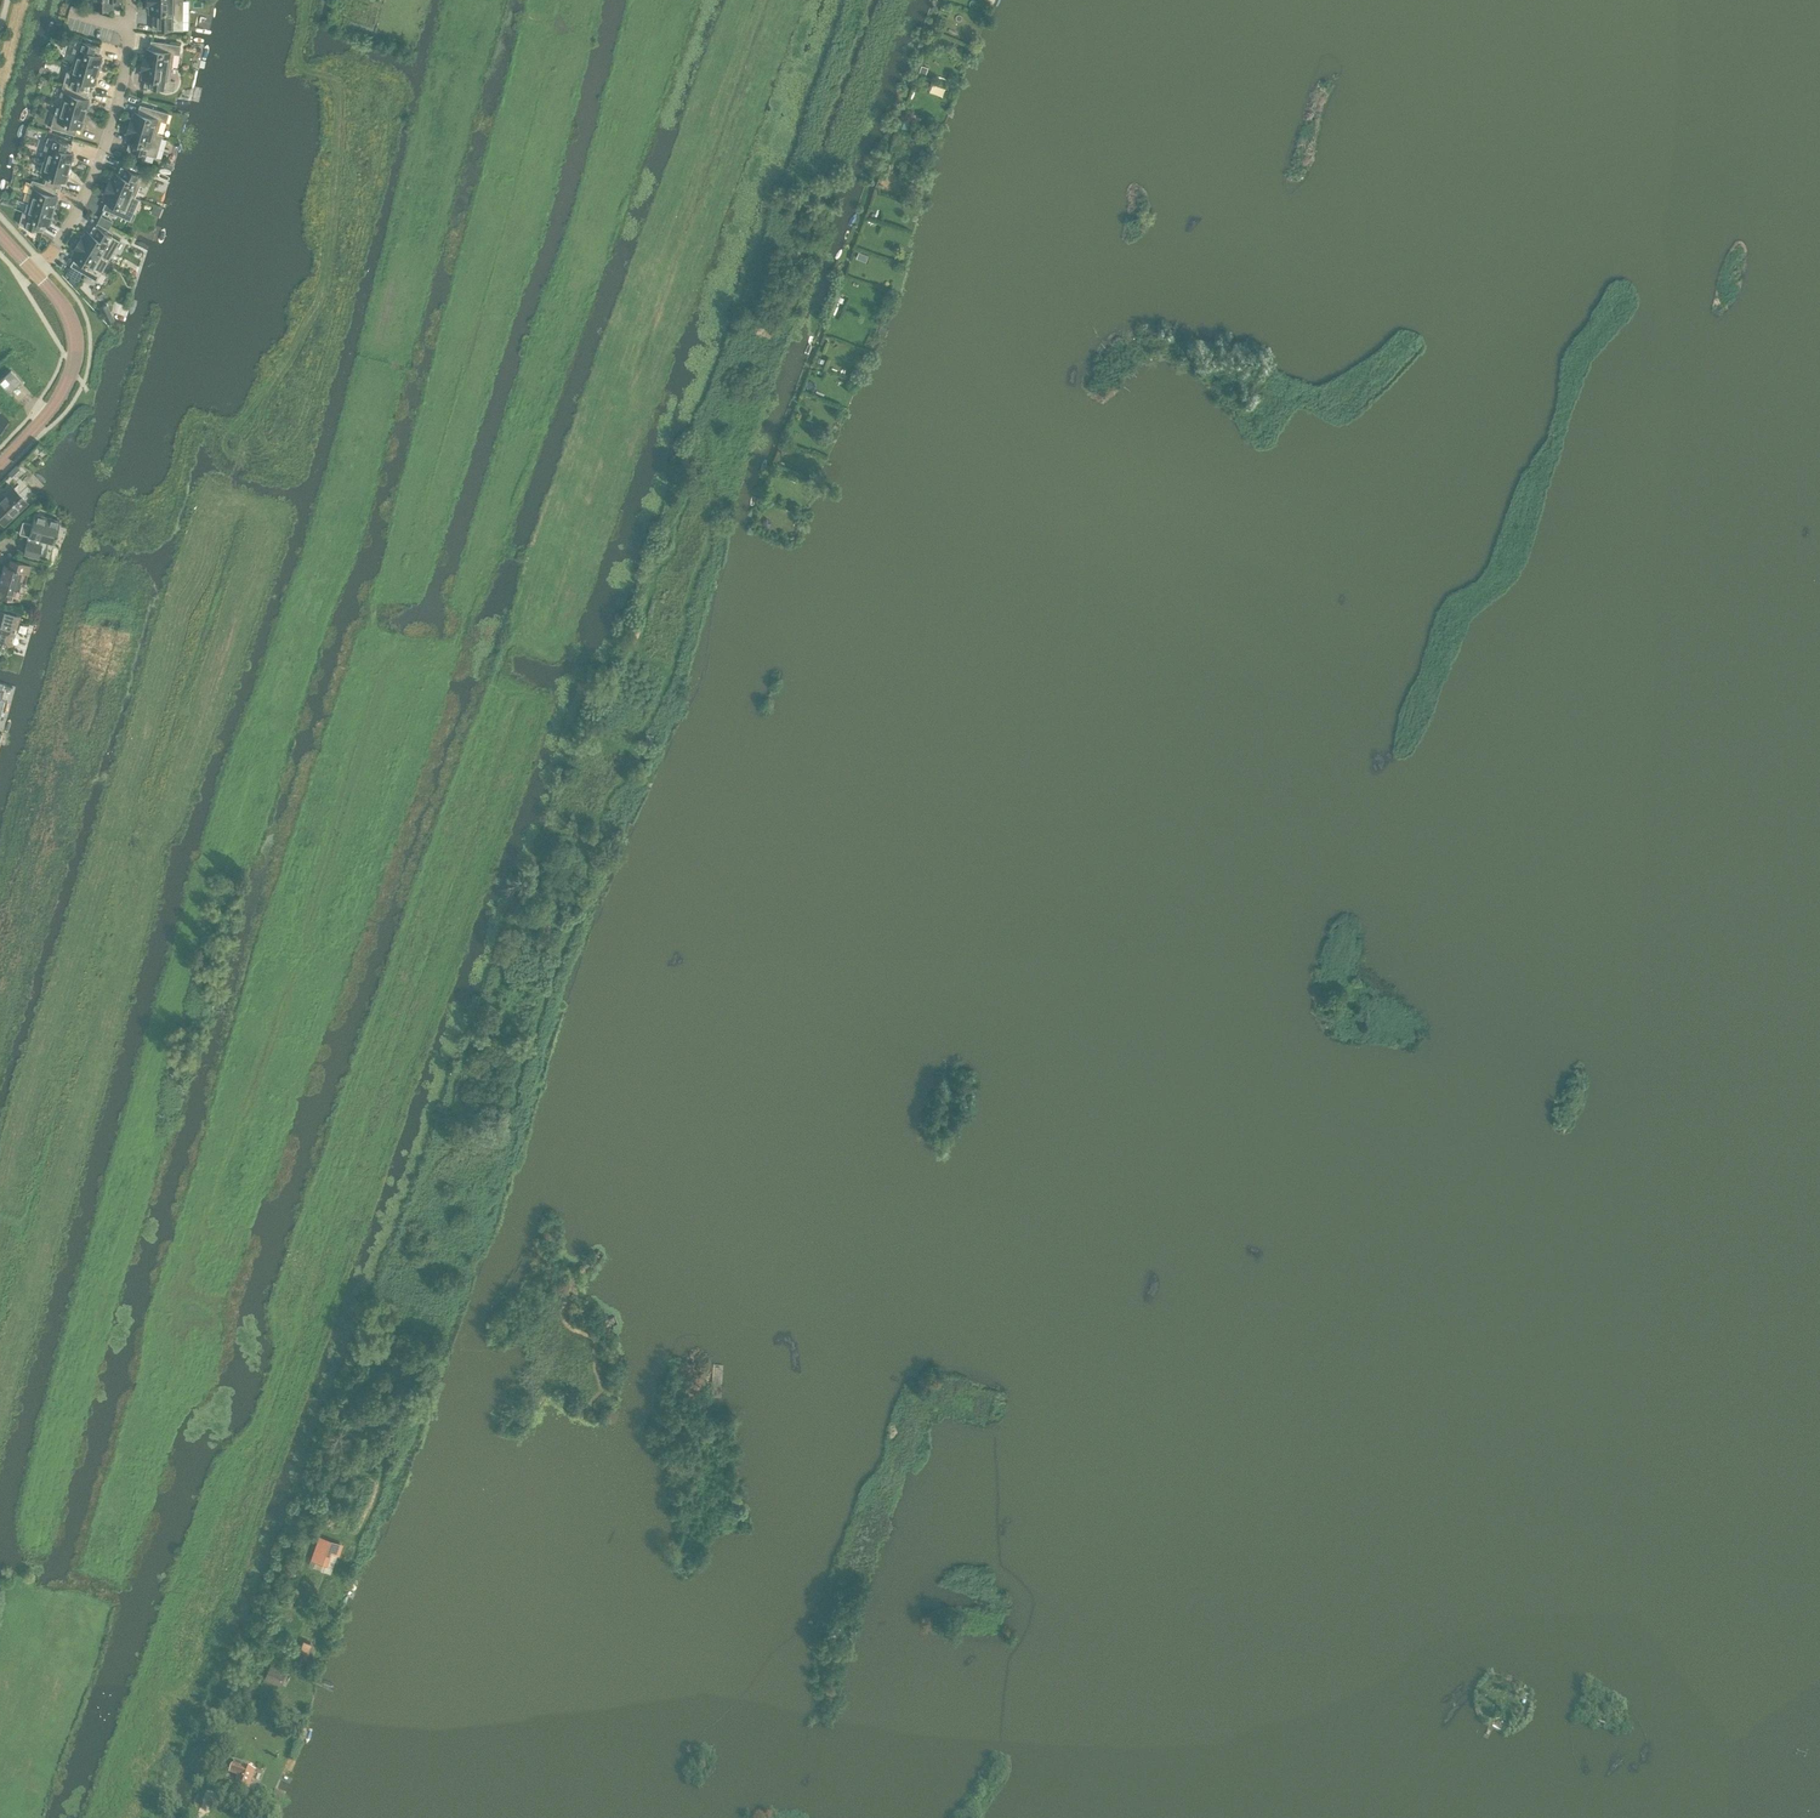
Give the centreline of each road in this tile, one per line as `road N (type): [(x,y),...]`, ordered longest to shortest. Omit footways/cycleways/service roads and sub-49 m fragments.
road 1 (track): [(196,1817),(362,1354)]
road 2 (residential): [(44,265),(104,148),(129,28)]
road 3 (tertiary): [(0,462),(77,364),(73,322),(35,273)]

